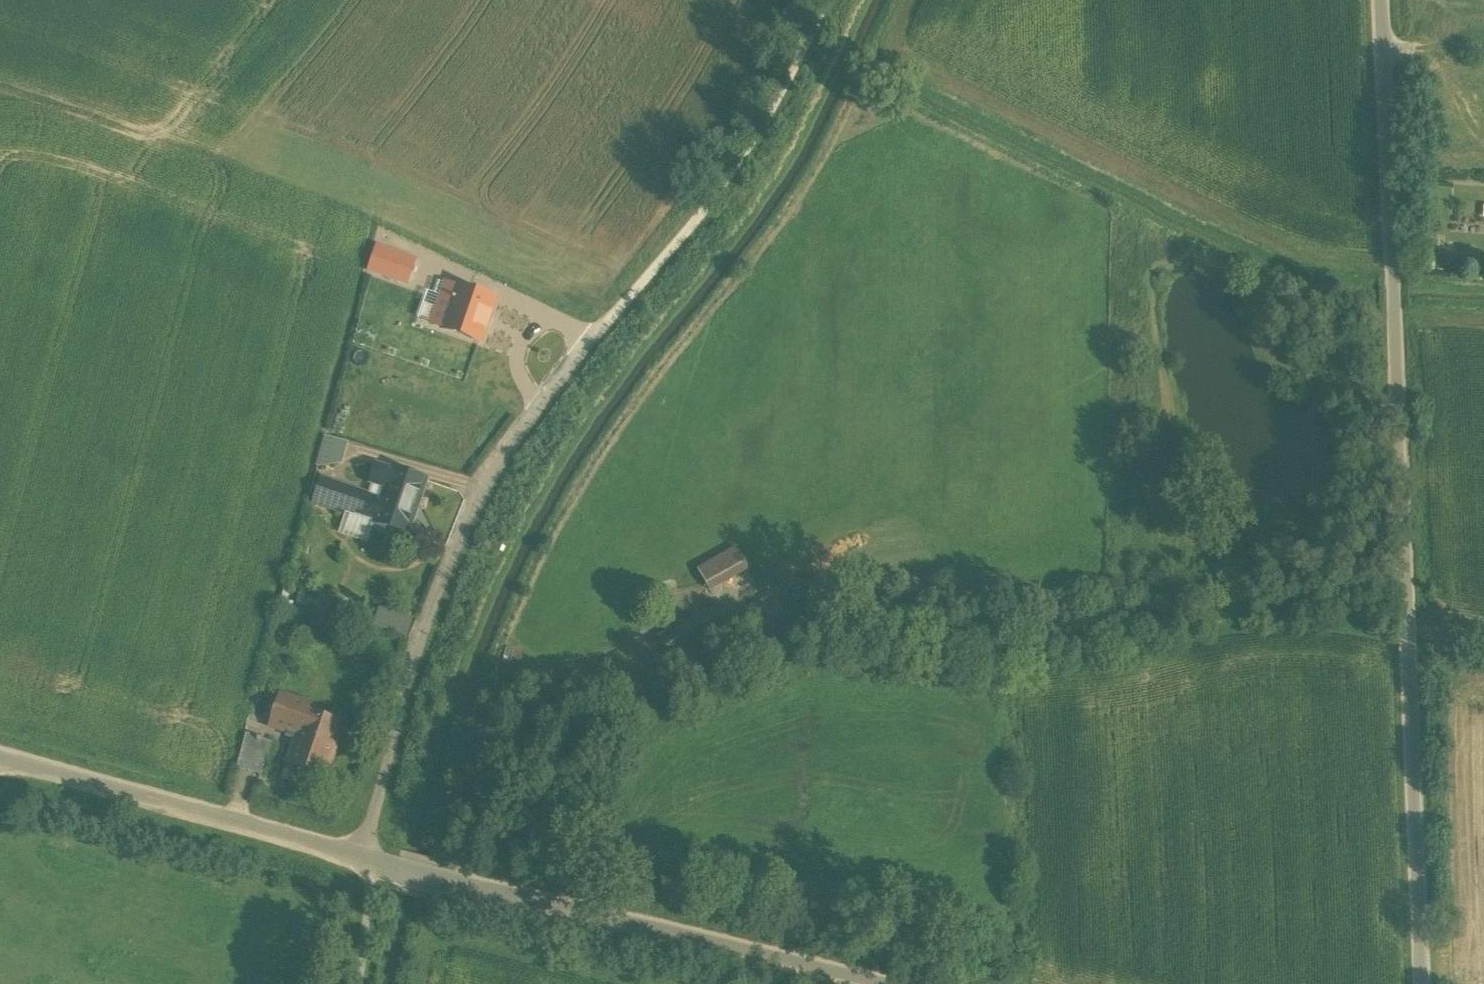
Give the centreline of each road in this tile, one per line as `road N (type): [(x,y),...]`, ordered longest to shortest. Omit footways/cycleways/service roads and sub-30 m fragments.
road 1 (unclassified): [(1423,983),(1381,0)]
road 2 (unclassified): [(369,858),(389,726),(454,540),(491,457),(591,339)]
road 3 (unclassified): [(889,983),(369,858)]
road 4 (unclassified): [(7,762),(369,858)]
road 5 (track): [(453,883),(505,666)]
road 6 (track): [(369,858),(357,983)]

